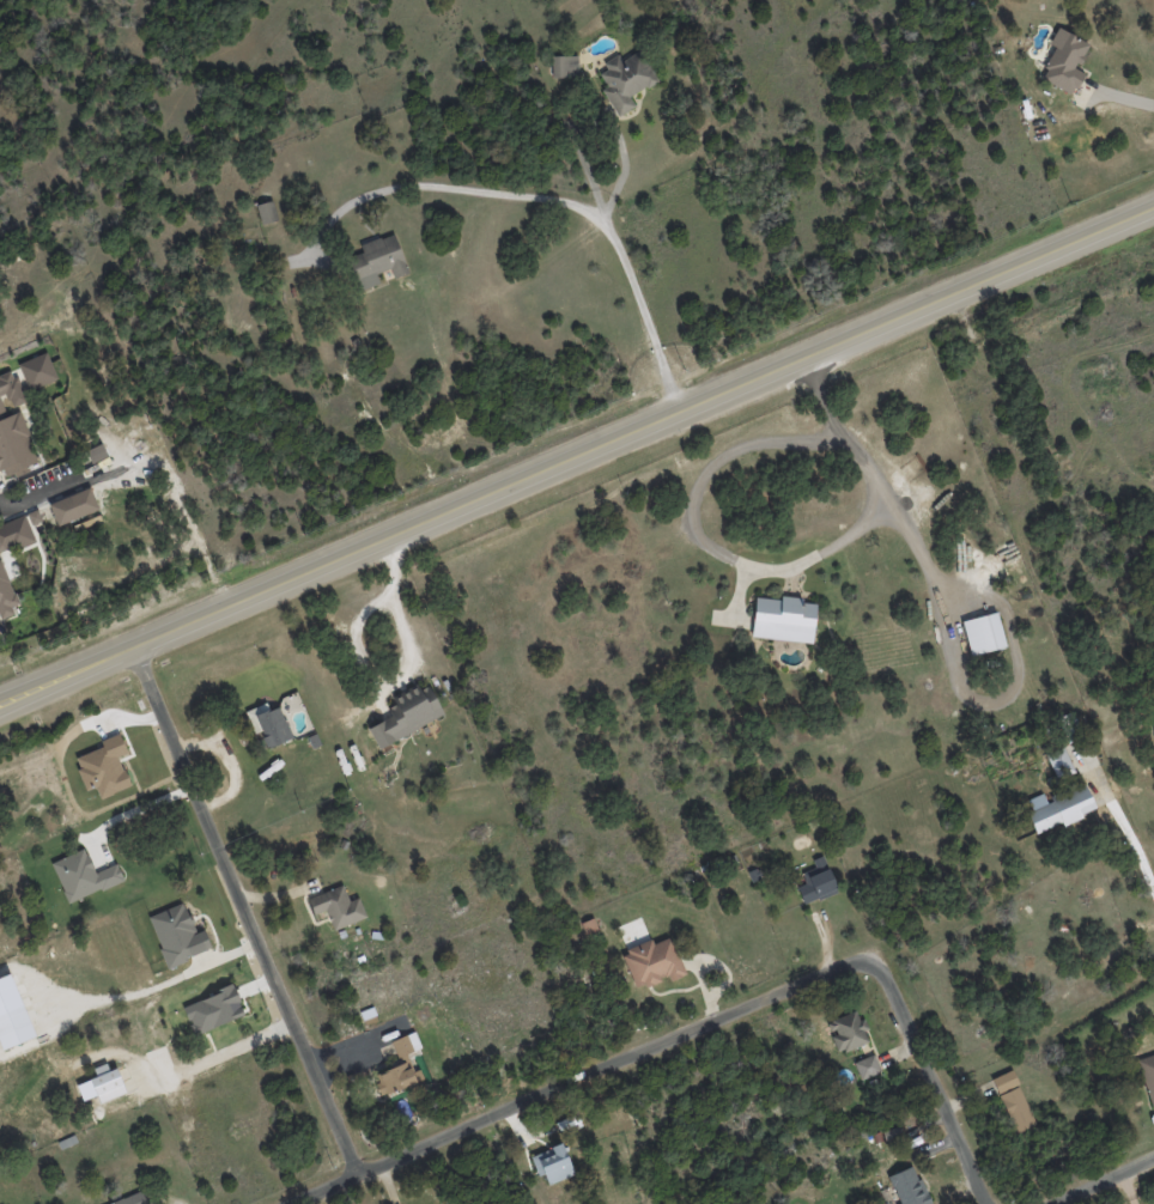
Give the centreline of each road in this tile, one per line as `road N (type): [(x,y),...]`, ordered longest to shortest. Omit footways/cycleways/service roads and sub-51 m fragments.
road 1 (secondary): [(0,706),(1153,207)]
road 2 (residential): [(287,1203),(863,959),(885,971),(990,1203)]
road 3 (residential): [(133,649),(358,1174)]

